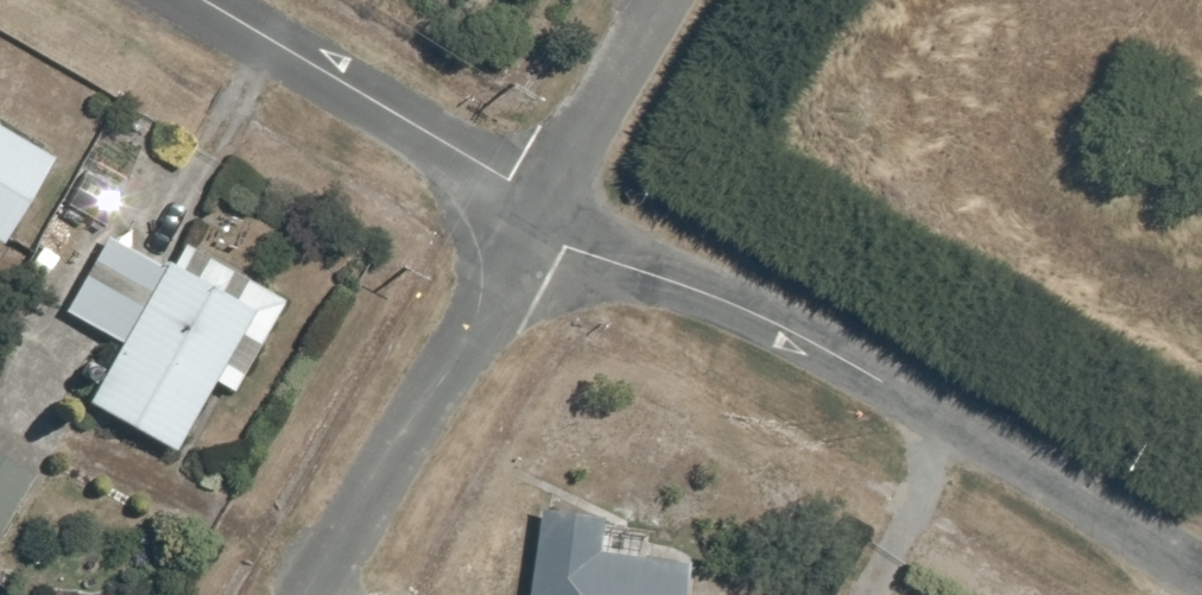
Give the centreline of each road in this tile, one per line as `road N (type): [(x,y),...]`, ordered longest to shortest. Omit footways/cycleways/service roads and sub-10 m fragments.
road 1 (residential): [(546,205),(1201,577)]
road 2 (residential): [(546,205),(319,594)]
road 3 (residential): [(197,0),(546,205)]
road 4 (residential): [(667,0),(546,205)]

